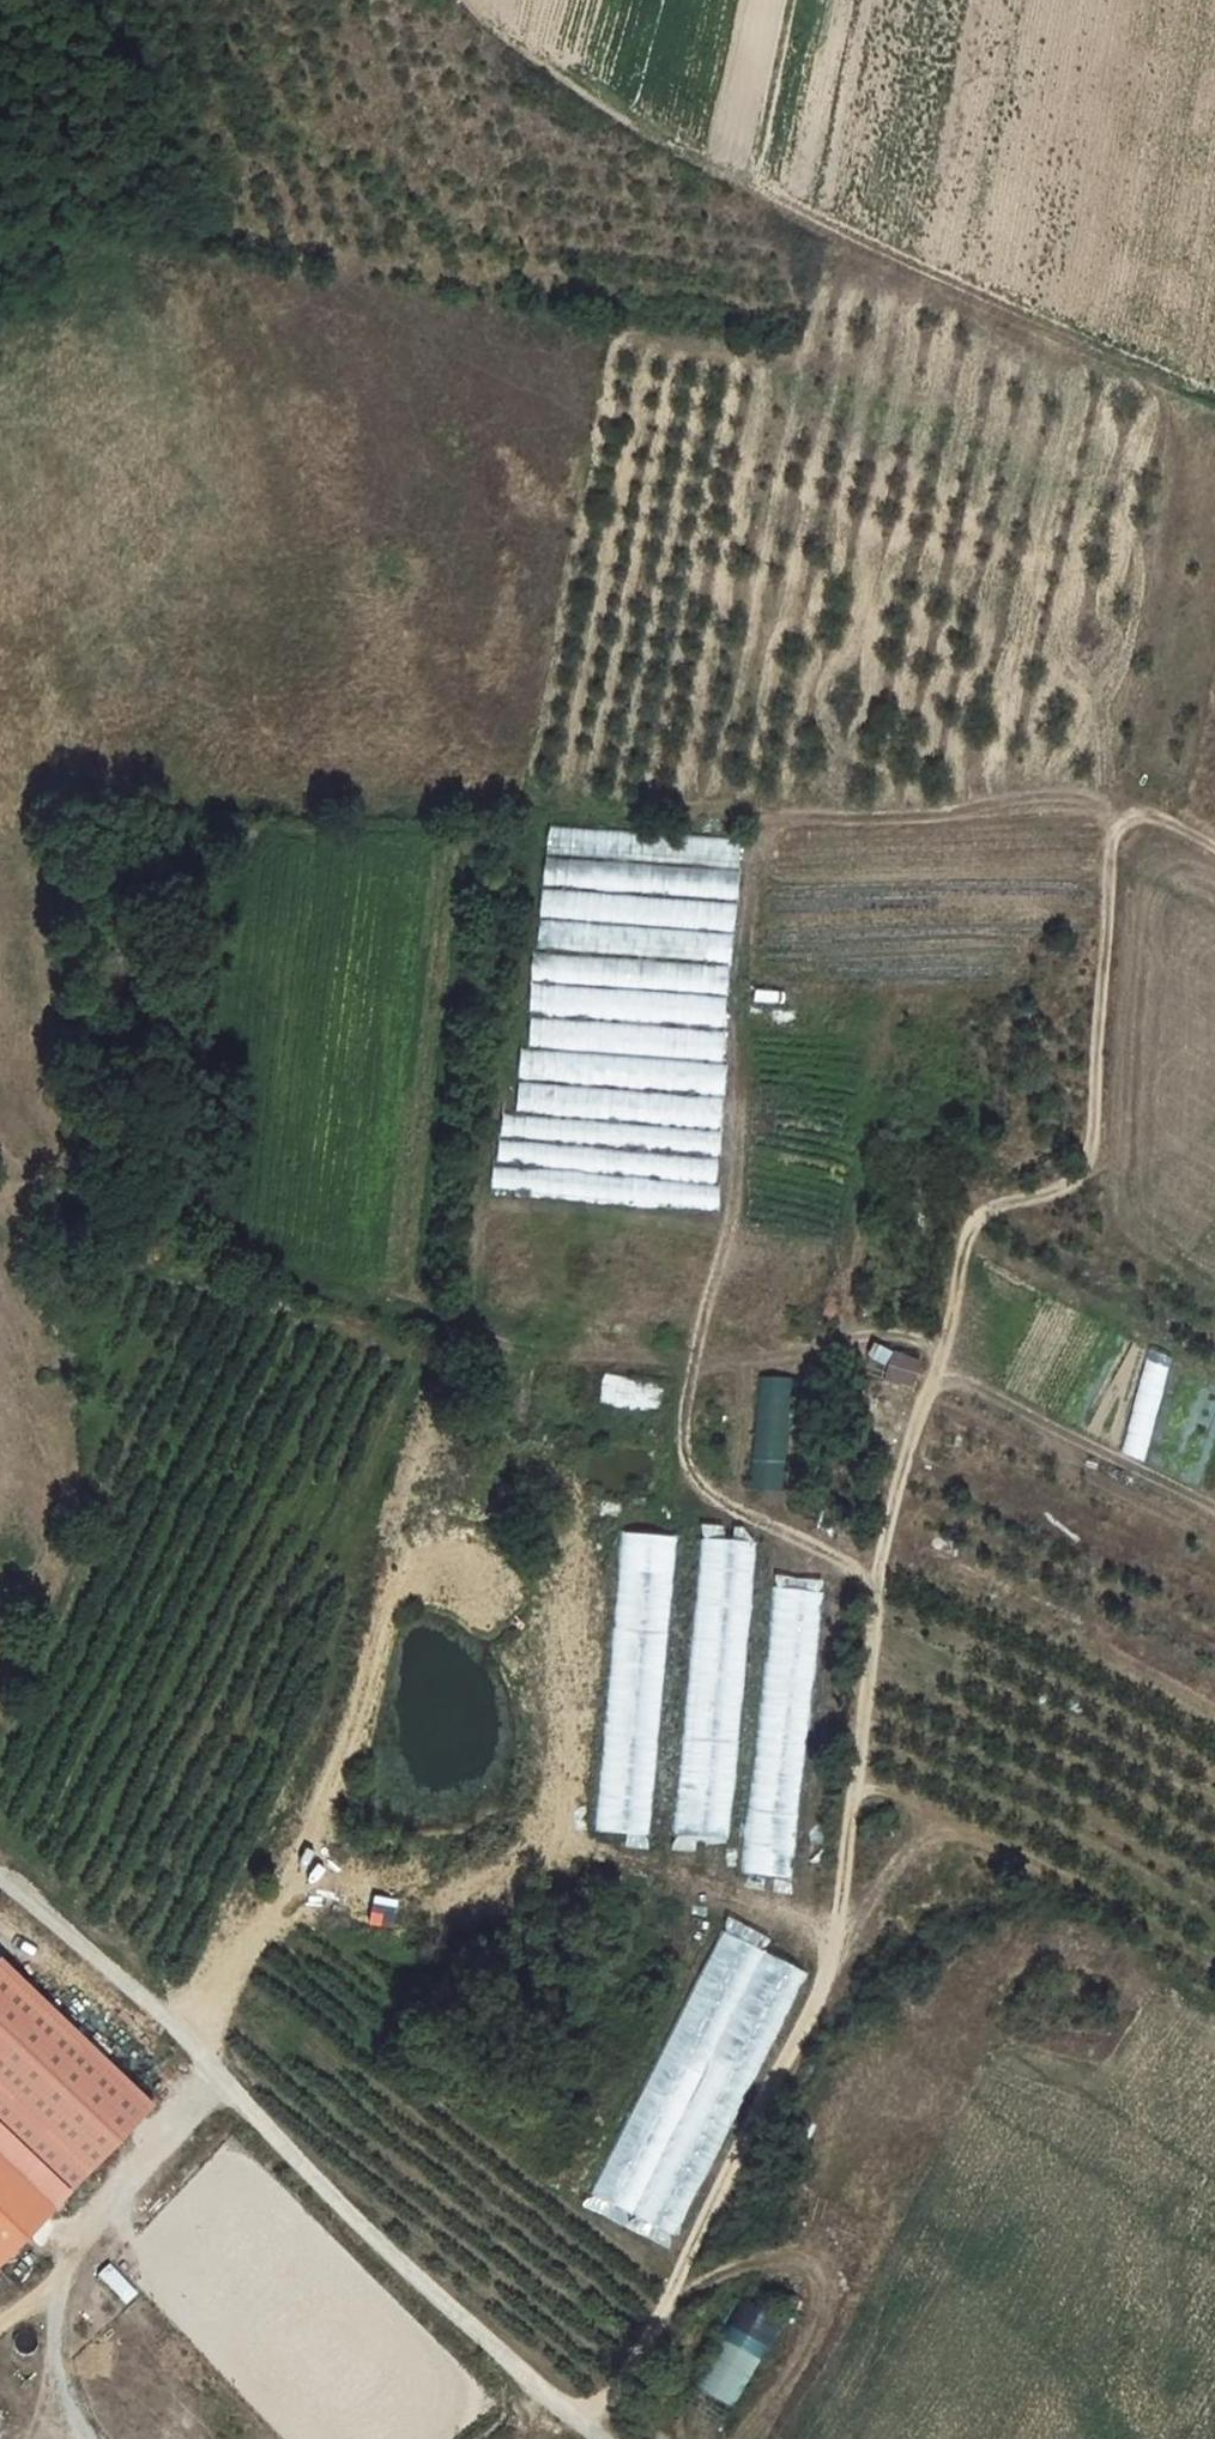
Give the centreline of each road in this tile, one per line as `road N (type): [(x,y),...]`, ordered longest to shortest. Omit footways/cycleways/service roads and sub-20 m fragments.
road 1 (unclassified): [(0,1887),(175,2039),(385,2260),(594,2438)]

